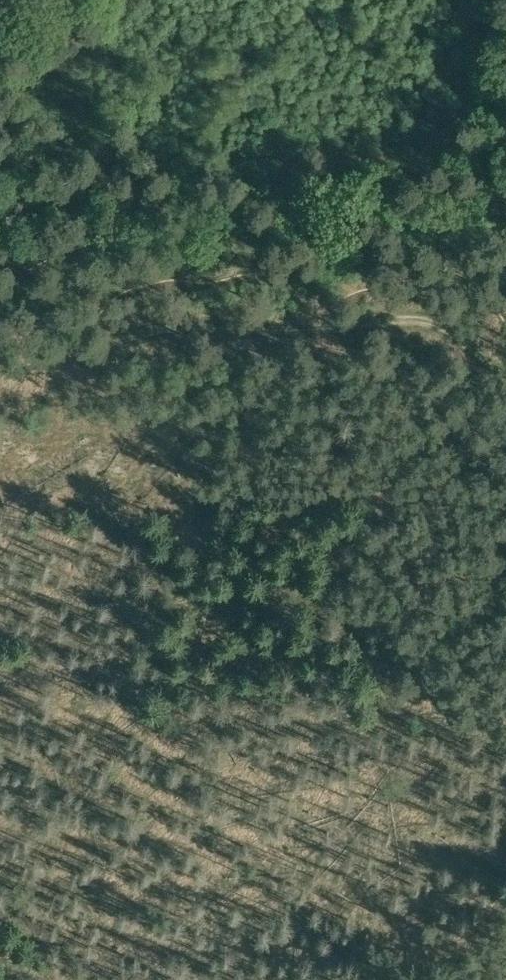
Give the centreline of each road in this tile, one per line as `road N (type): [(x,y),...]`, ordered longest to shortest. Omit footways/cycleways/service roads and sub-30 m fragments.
road 1 (track): [(505,341),(349,290),(257,289),(184,329),(0,356)]

